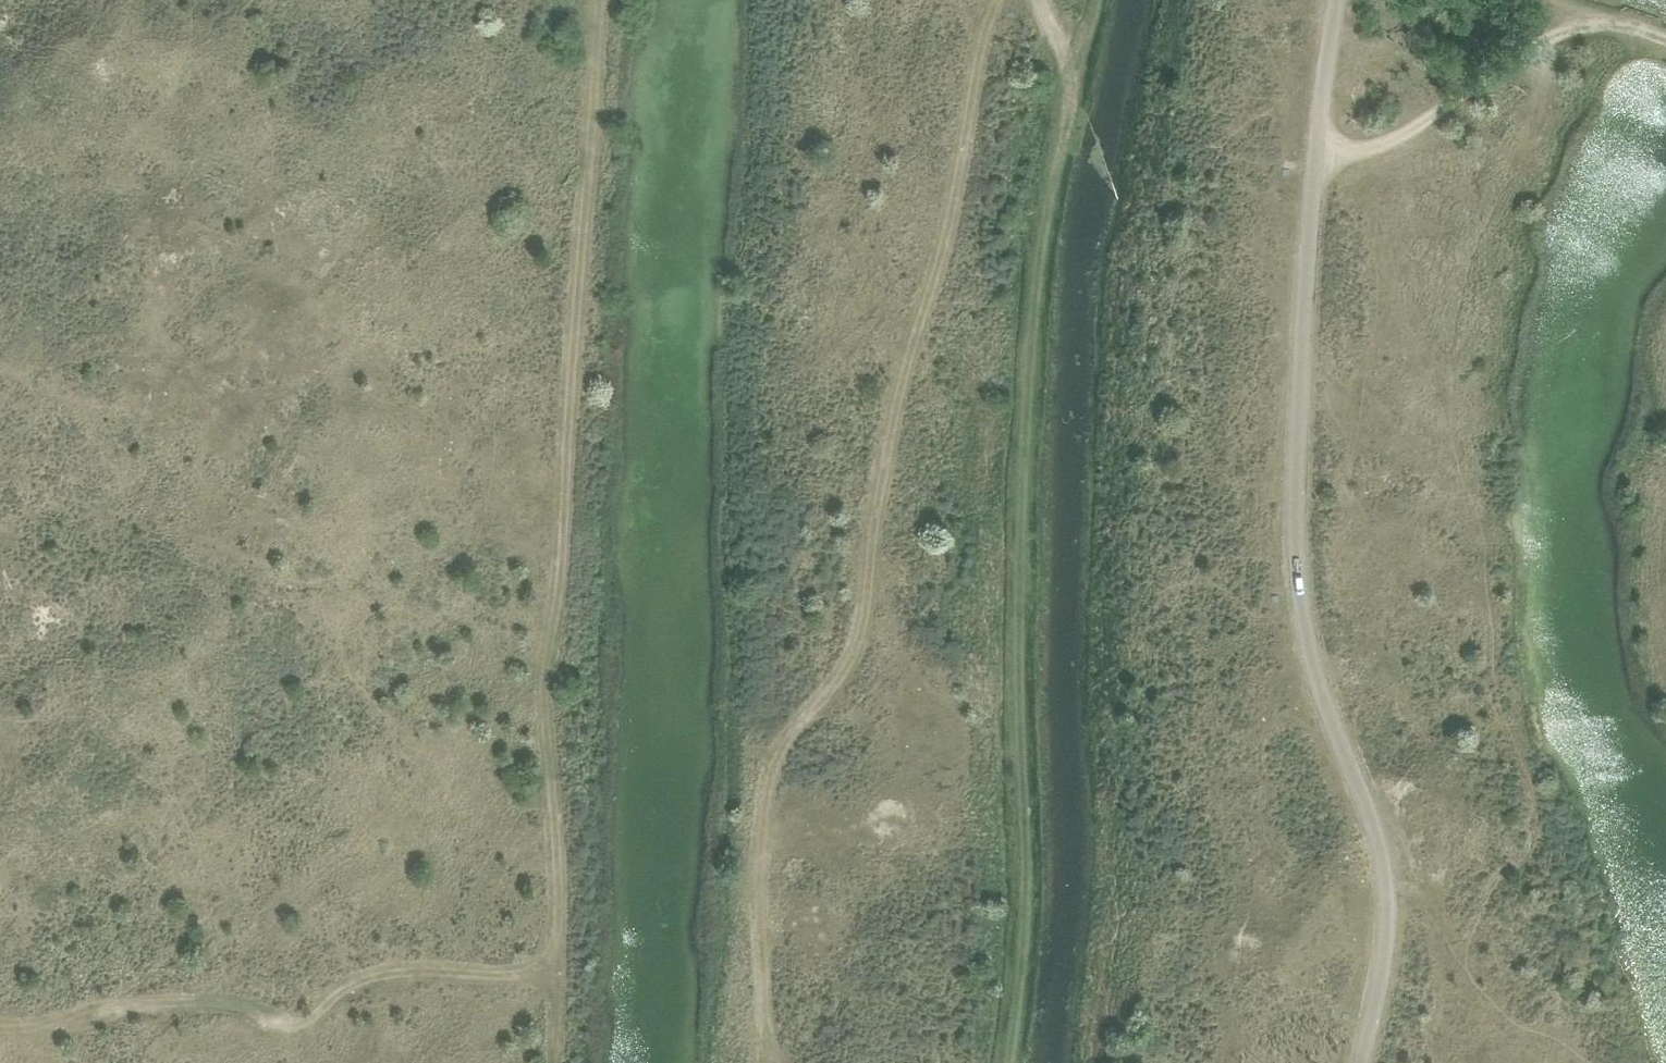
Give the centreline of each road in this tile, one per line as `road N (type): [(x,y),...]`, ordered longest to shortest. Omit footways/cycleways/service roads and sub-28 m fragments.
road 1 (track): [(1354,1062),(1392,921),(1392,882),(1369,795),(1303,615),(1293,484),(1292,334),(1319,159),(1327,0)]

